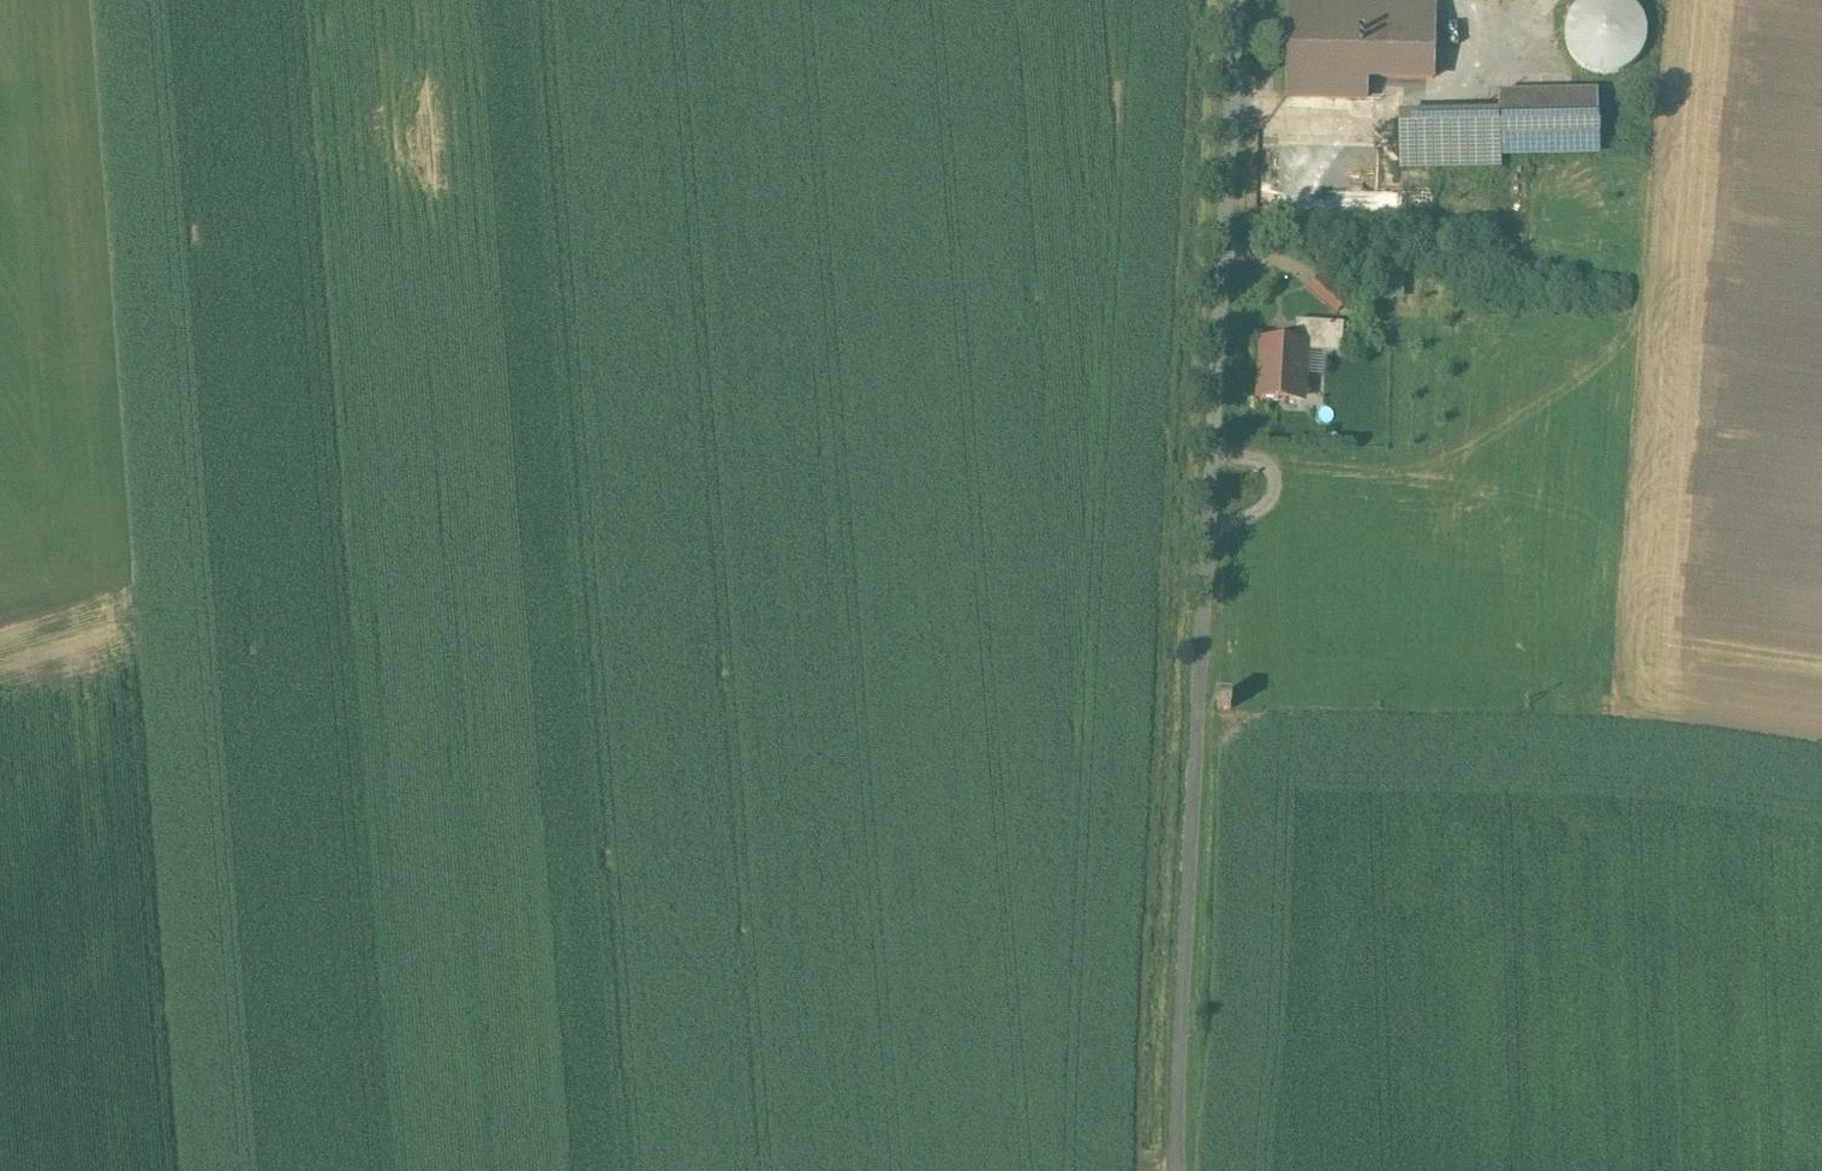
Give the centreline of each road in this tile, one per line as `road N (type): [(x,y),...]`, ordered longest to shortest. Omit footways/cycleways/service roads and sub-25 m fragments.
road 1 (unclassified): [(1237,0),(1178,1170)]

